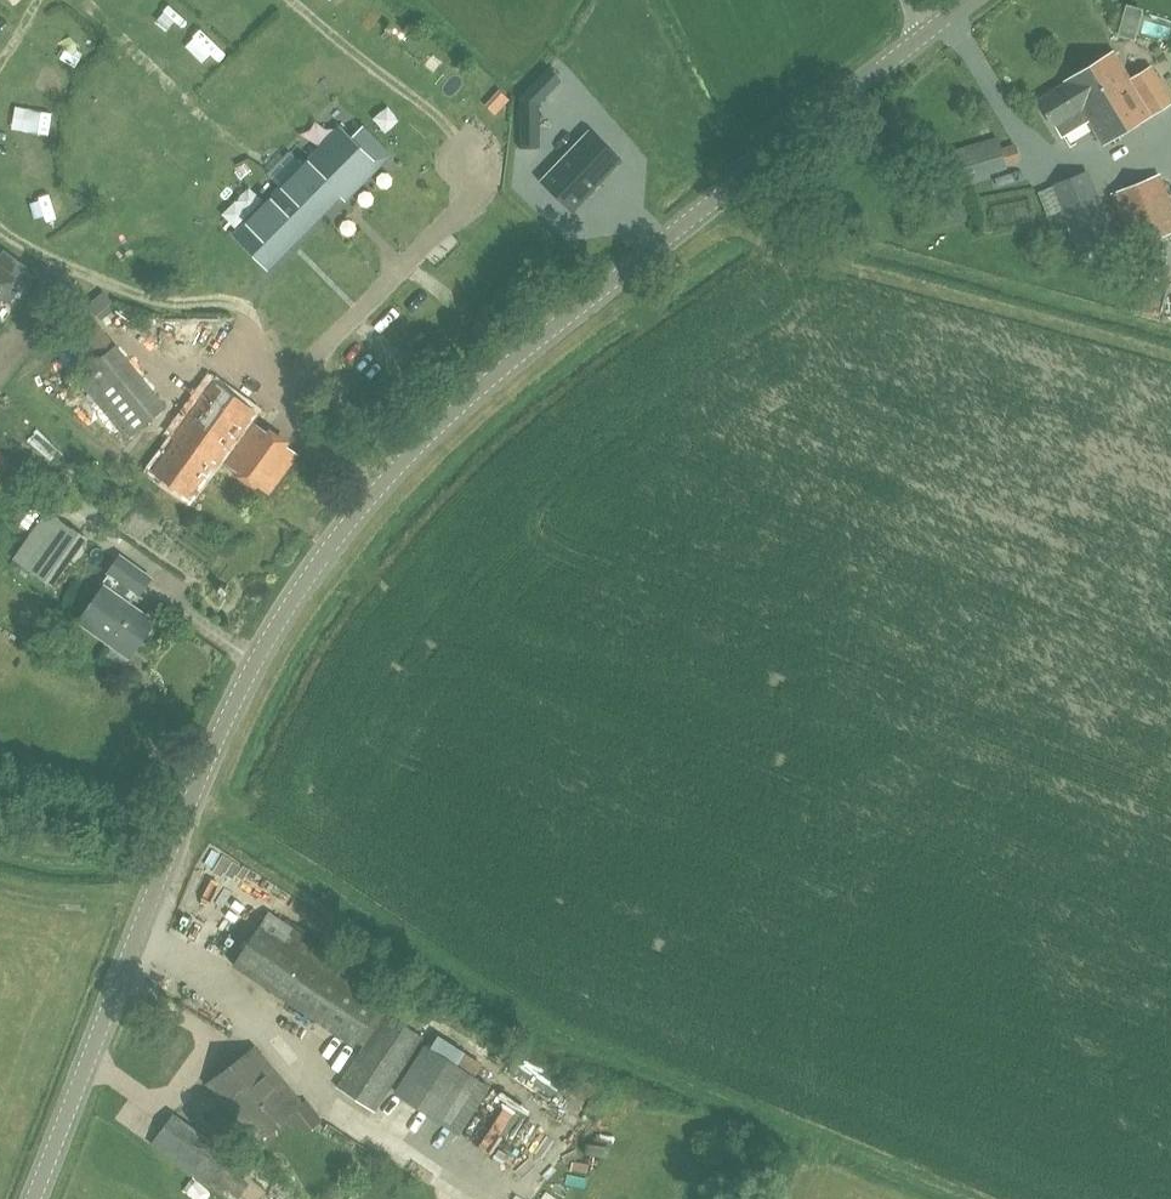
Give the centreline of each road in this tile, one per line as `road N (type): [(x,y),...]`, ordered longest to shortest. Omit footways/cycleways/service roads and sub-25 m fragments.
road 1 (tertiary): [(33,1198),(211,754),(289,604),(348,522),(493,377),(931,37)]
road 2 (track): [(244,320),(239,305),(161,299),(119,287),(42,257),(0,229)]
road 3 (track): [(290,0),(434,114),(469,160)]
road 4 (track): [(168,858),(129,843),(107,851),(0,838)]

